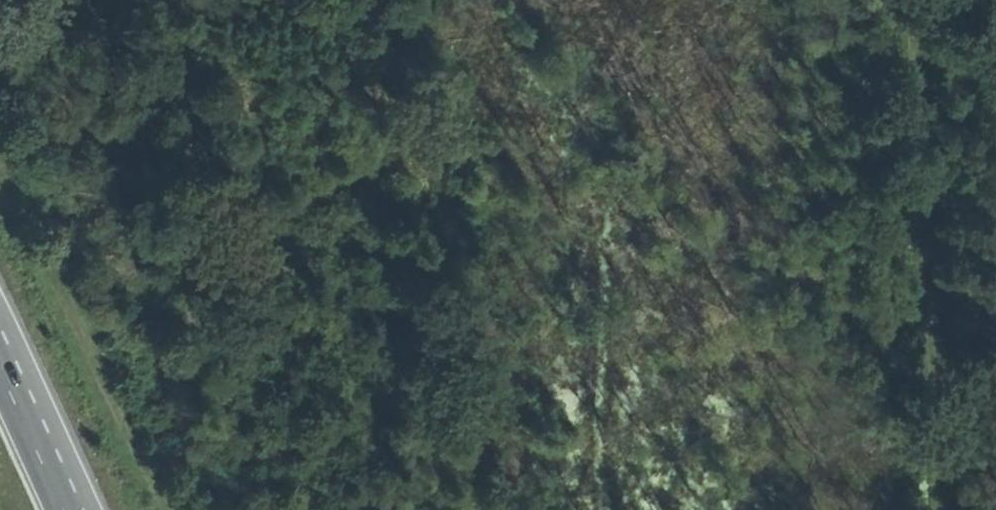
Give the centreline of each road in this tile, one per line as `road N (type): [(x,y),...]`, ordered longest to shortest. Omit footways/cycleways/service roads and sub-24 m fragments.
road 1 (track): [(891,0),(936,509)]
road 2 (track): [(165,509),(0,171)]
road 3 (motorway): [(64,509),(0,370)]

